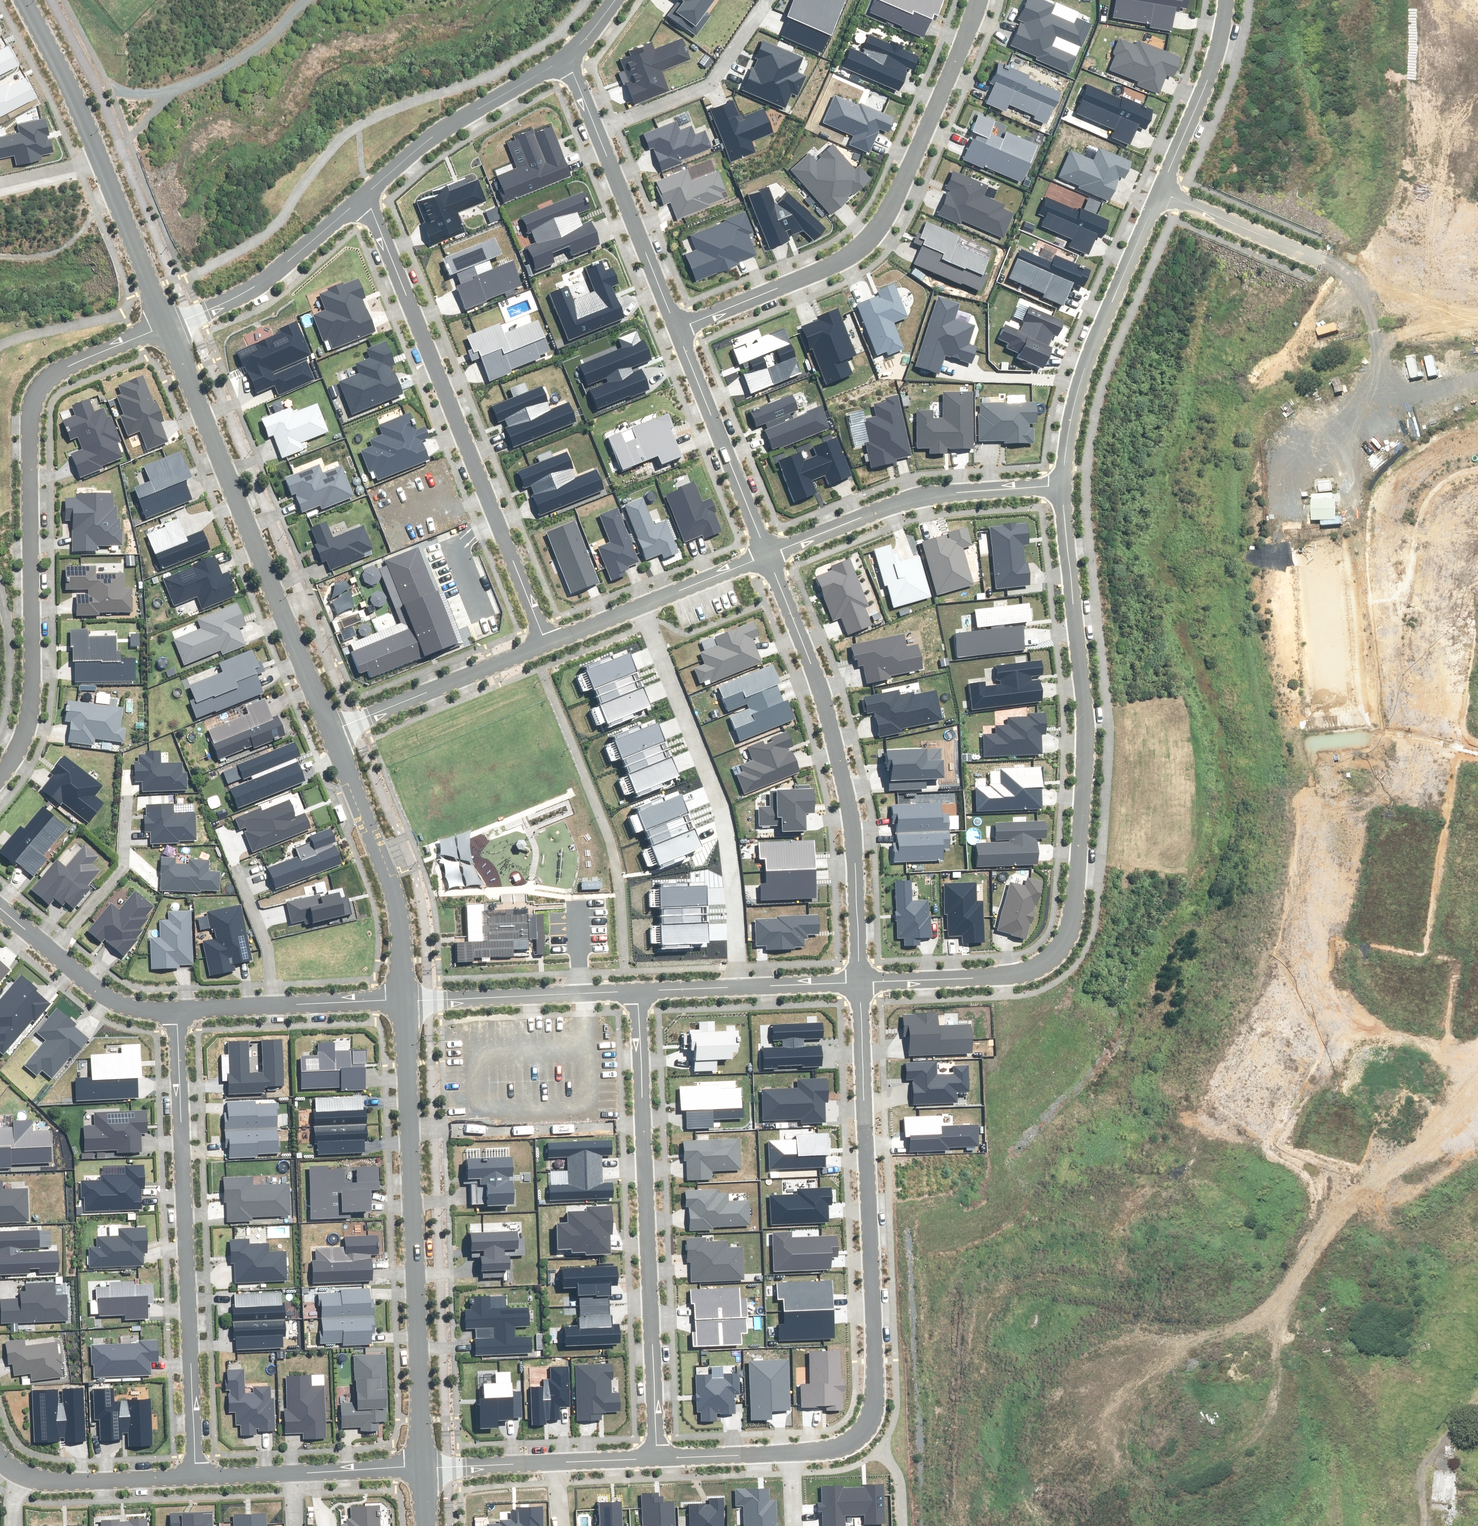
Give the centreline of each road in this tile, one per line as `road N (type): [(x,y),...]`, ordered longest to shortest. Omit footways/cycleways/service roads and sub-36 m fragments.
road 1 (unknown): [(1477,1073),(1387,1042),(1341,1010),(1305,953),(1299,924),(1315,839),(1308,724),(1284,627),(1306,438),(1418,214),(1443,139),(1455,37),(1451,0)]
road 2 (residential): [(1064,484),(1087,736),(1069,930),(1049,960),(1017,976),(860,984)]
road 3 (residential): [(0,776),(22,746),(34,689),(34,397),(60,368),(167,326)]
road 4 (residential): [(860,984),(874,1415),(843,1447),(790,1453)]
road 5 (residential): [(548,643),(367,194)]
road 6 (residential): [(677,330),(840,262),(882,227),(979,0)]
road 7 (residential): [(176,1010),(196,1477)]
road 8 (tertiary): [(423,1467),(405,1000)]
road 9 (residential): [(638,991),(656,1456)]
road 10 (unknown): [(1404,1525),(1397,1375),(1411,1253),(1477,1084)]
road 11 (residential): [(768,555),(826,709),(851,821),(860,984)]
road 12 (tertiary): [(331,731),(167,326)]
road 13 (residential): [(637,607),(726,829),(743,987)]
road 14 (residential): [(1163,190),(1084,370),(1064,484)]
road 15 (residential): [(768,555),(920,497),(1064,484)]
road 16 (tertiary): [(405,1000),(395,898),(331,731)]
road 17 (unknown): [(1400,1429),(1128,1425)]
road 18 (residential): [(367,194),(436,134),(568,56)]
road 19 (residential): [(768,555),(677,330)]
road 20 (residential): [(167,326),(252,290),(367,194)]
road 21 (residential): [(331,731),(548,643)]
road 22 (residential): [(638,991),(405,1000)]
road 23 (residential): [(176,1010),(405,1000)]
road 24 (residential): [(597,131),(710,86),(768,0)]
road 25 (residential): [(677,330),(597,131)]
road 26 (residential): [(0,908),(104,994),(129,1007),(176,1010)]
road 27 (residential): [(1226,0),(1213,64),(1163,190)]
road 28 (residential): [(1347,269),(1163,190)]
road 29 (unknown): [(1477,506),(1300,473)]
road 30 (tertiary): [(102,162),(25,0)]
road 31 (tertiary): [(167,326),(102,162)]
road 32 (residential): [(196,1477),(62,1484),(22,1473)]
road 33 (residential): [(637,607),(768,555)]
road 34 (unknown): [(1347,269),(1382,284),(1477,299)]
road 35 (residential): [(790,1453),(656,1456)]
road 36 (residential): [(556,1463),(423,1467)]
road 37 (residential): [(423,1467),(291,1473)]

